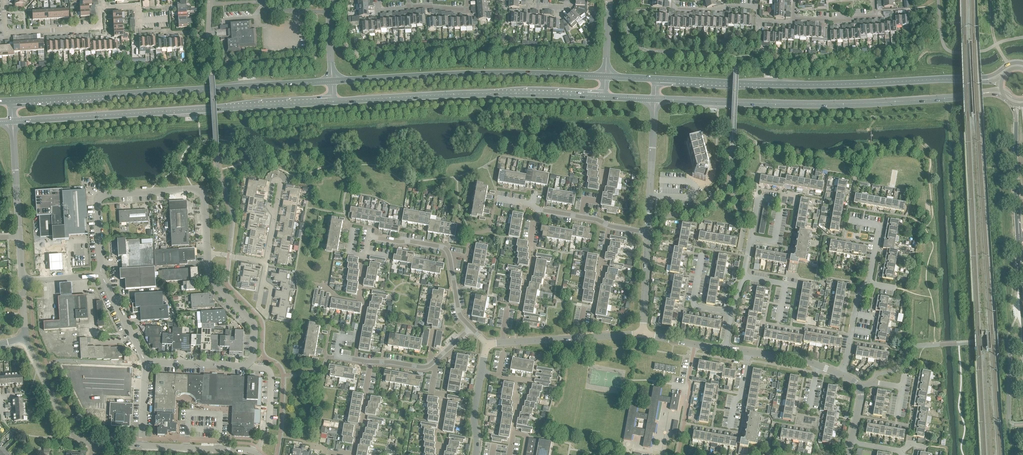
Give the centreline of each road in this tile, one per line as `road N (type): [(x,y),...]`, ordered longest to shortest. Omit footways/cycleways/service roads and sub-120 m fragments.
road 1 (secondary): [(655,99),(846,104),(981,94)]
road 2 (secondary): [(12,121),(332,100)]
road 3 (secondary): [(331,81),(11,101)]
road 4 (secondary): [(976,79),(656,79)]
road 5 (secondary): [(604,76),(331,81)]
road 6 (secondary): [(332,100),(603,97)]
road 7 (residential): [(205,254),(212,281),(253,324),(252,359),(239,367),(145,363)]
road 8 (residential): [(100,264),(96,204),(105,194),(200,192),(205,254)]
road 9 (residential): [(2,0),(6,31),(96,28),(103,9)]
road 10 (residential): [(433,363),(336,357),(340,336),(359,339)]
road 11 (secondary): [(1013,104),(1018,238)]
road 12 (tertiary): [(24,336),(70,430),(91,444)]

